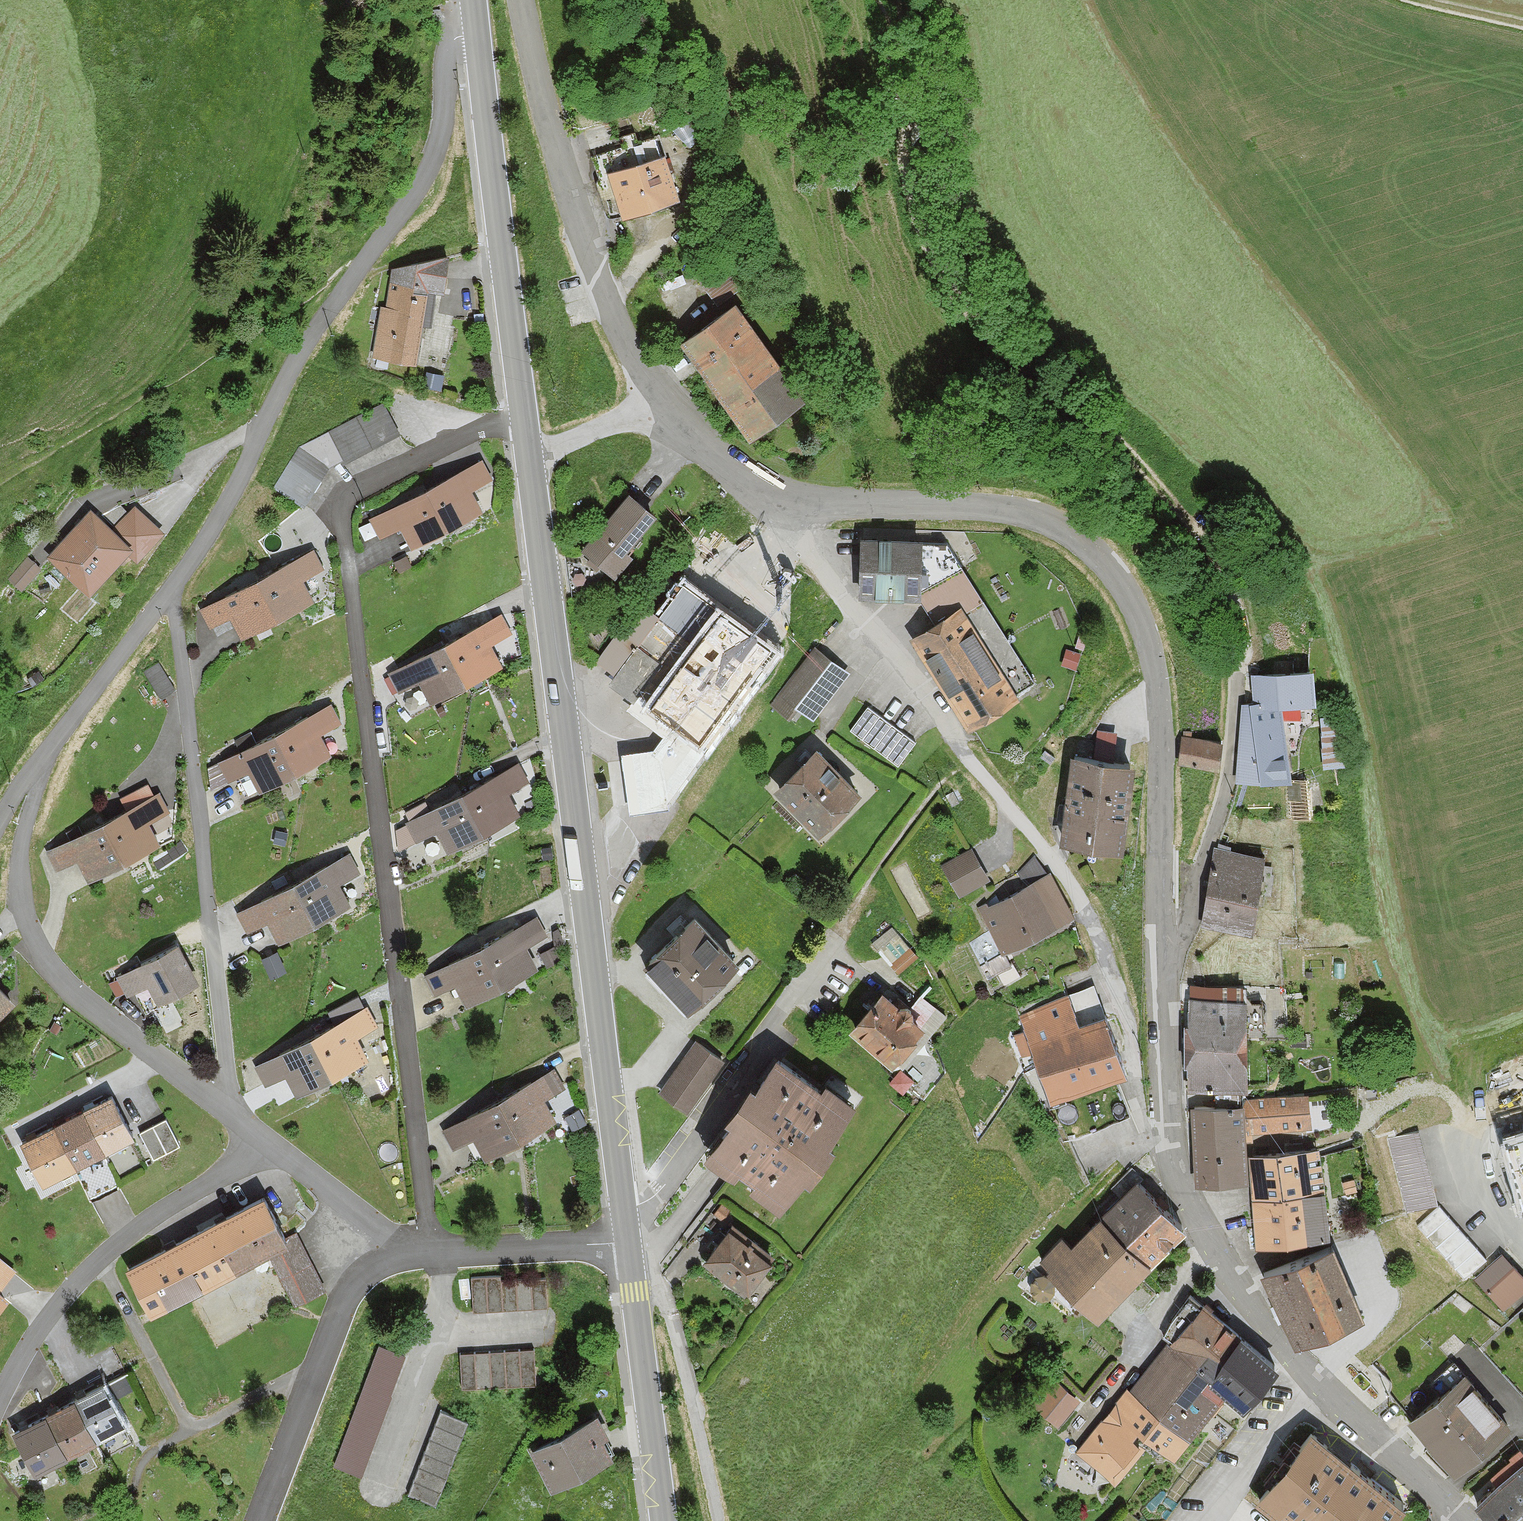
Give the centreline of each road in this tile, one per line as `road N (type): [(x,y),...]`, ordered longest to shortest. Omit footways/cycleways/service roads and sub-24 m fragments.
road 1 (residential): [(1463,1520),(1279,1343),(1189,1209),(1168,1149),(1154,673),(1124,583),(1048,518),(964,501),(849,505),(803,496),(740,471),(690,436),(639,369),(604,294),(551,134),(524,0)]
road 2 (residential): [(521,414),(364,485),(352,493),(345,524),(434,1250)]
road 3 (secondary): [(628,1241),(521,414)]
road 4 (track): [(898,0),(916,112),(904,131),(906,165),(922,230),(945,281),(994,344),(1087,413),(1210,526),(1225,550),(1239,667)]
road 5 (residential): [(476,51),(455,63),(417,191),(312,335),(227,504),(174,584)]
road 6 (residential): [(174,584),(233,1115)]
road 7 (residential): [(233,1115),(74,992),(37,948),(20,877),(39,762)]
road 8 (residential): [(0,1398),(30,1344),(99,1258),(273,1146)]
road 9 (secondary): [(521,414),(476,51)]
road 10 (residential): [(412,1255),(352,1284),(260,1520)]
road 11 (residential): [(719,1520),(663,1295),(628,1241)]
road 12 (secondary): [(664,1520),(628,1241)]
road 13 (residential): [(174,584),(39,762)]
road 14 (residential): [(628,1241),(434,1250)]
road 15 (residential): [(412,1255),(273,1146)]

